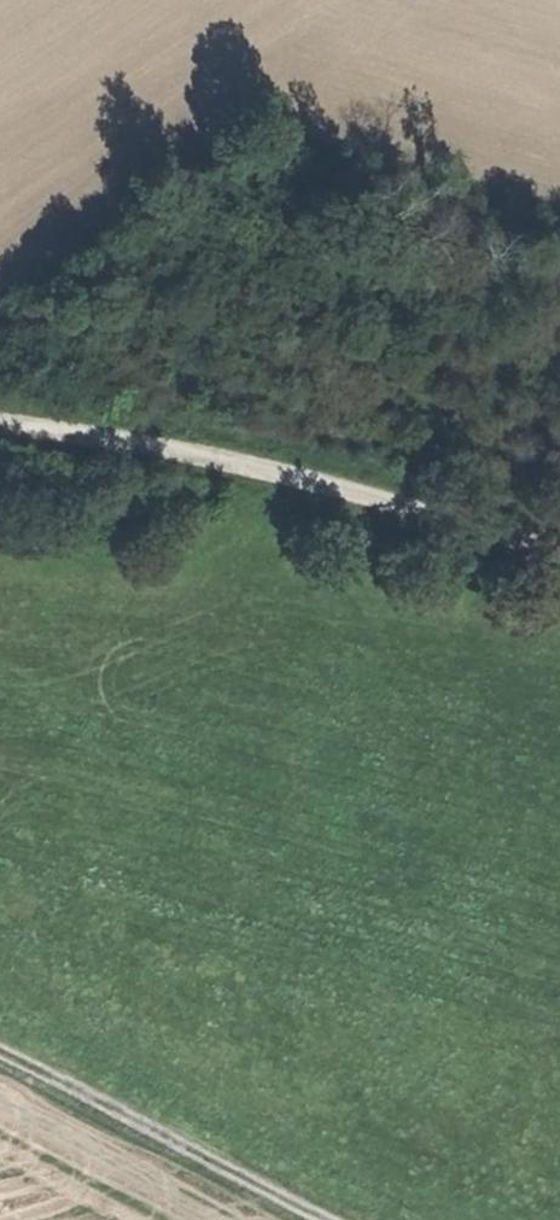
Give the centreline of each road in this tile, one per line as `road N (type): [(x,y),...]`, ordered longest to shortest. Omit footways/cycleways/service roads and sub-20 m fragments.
road 1 (track): [(559,551),(180,450),(0,422)]
road 2 (track): [(0,1051),(336,1219)]

